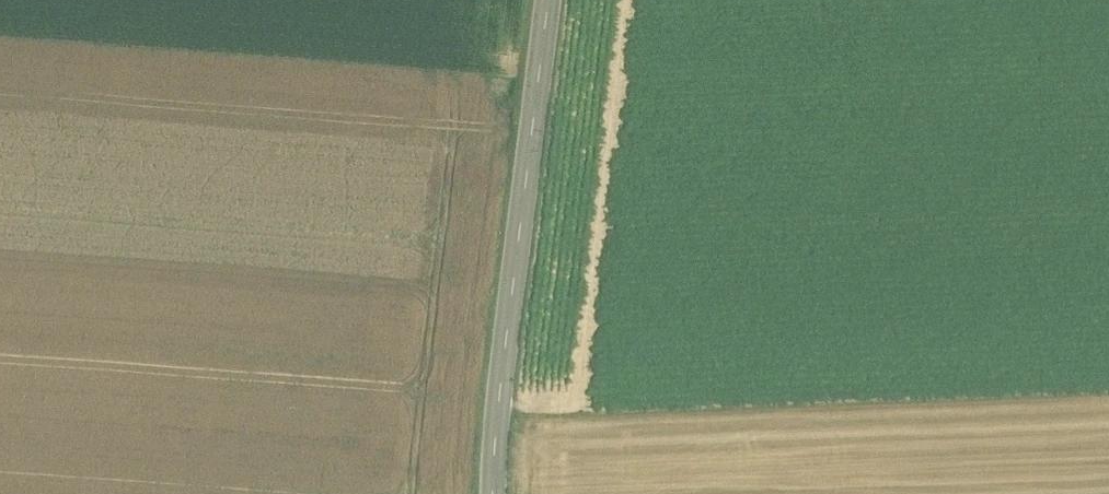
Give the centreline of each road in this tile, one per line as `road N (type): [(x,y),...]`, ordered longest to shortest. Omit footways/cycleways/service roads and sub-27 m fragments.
road 1 (secondary): [(493,493),(548,0)]

